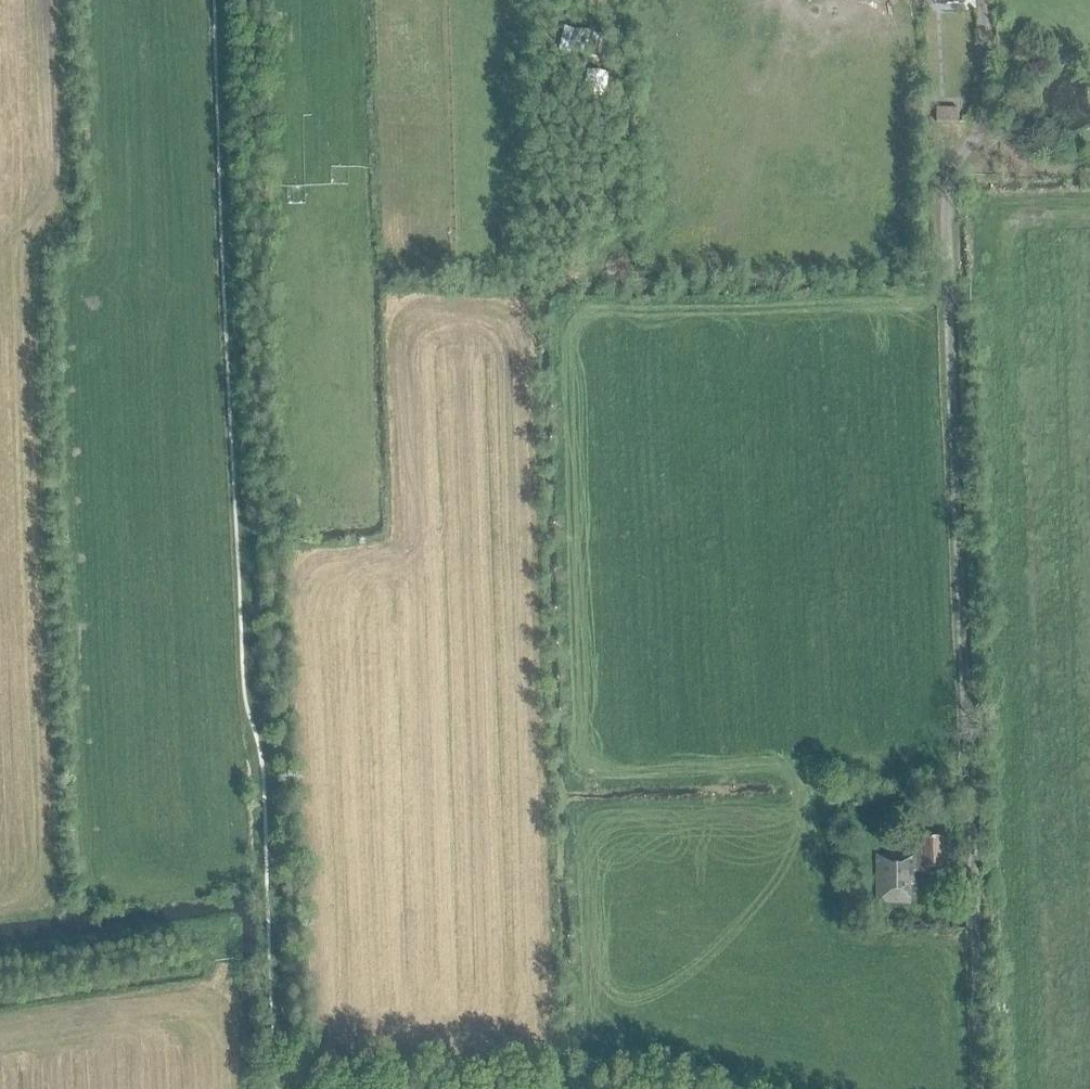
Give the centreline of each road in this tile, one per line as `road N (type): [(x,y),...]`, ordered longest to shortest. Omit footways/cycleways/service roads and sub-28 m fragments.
road 1 (track): [(979,0),(985,132),(945,186),(978,1088)]
road 2 (track): [(0,958),(234,929),(243,1088)]
road 3 (track): [(238,993),(0,1030)]

